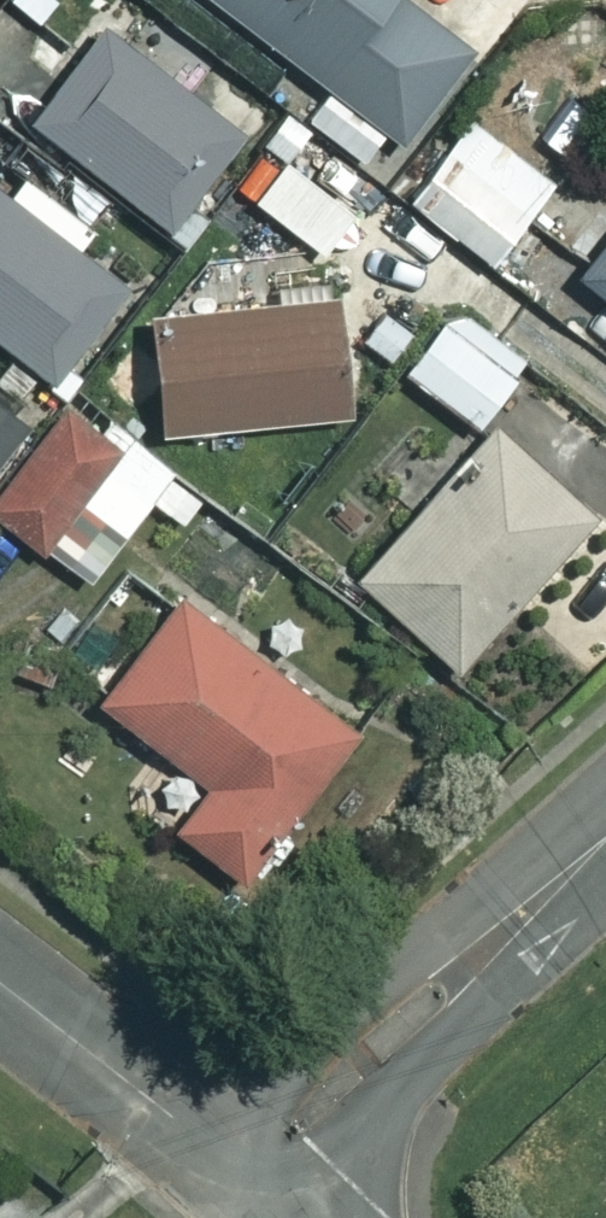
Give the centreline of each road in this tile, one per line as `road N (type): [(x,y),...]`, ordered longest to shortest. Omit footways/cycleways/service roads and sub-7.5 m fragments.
road 1 (residential): [(248,1175),(605,839)]
road 2 (residential): [(248,1175),(0,984)]

